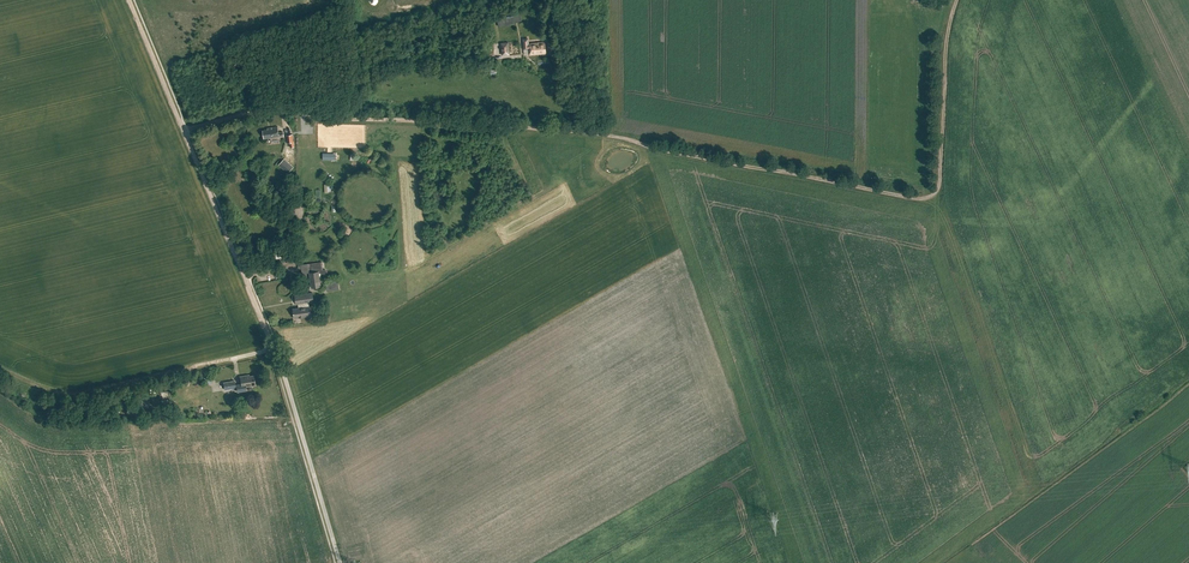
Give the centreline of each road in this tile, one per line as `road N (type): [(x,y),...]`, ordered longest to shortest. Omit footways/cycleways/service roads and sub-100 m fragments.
road 1 (track): [(957,0),(943,63),(938,186),(926,197),(582,132)]
road 2 (track): [(582,132),(333,117),(296,108),(184,132)]
road 3 (track): [(274,349),(129,0)]
road 4 (track): [(0,369),(72,395),(274,349)]
road 5 (unclassified): [(340,562),(274,349)]

